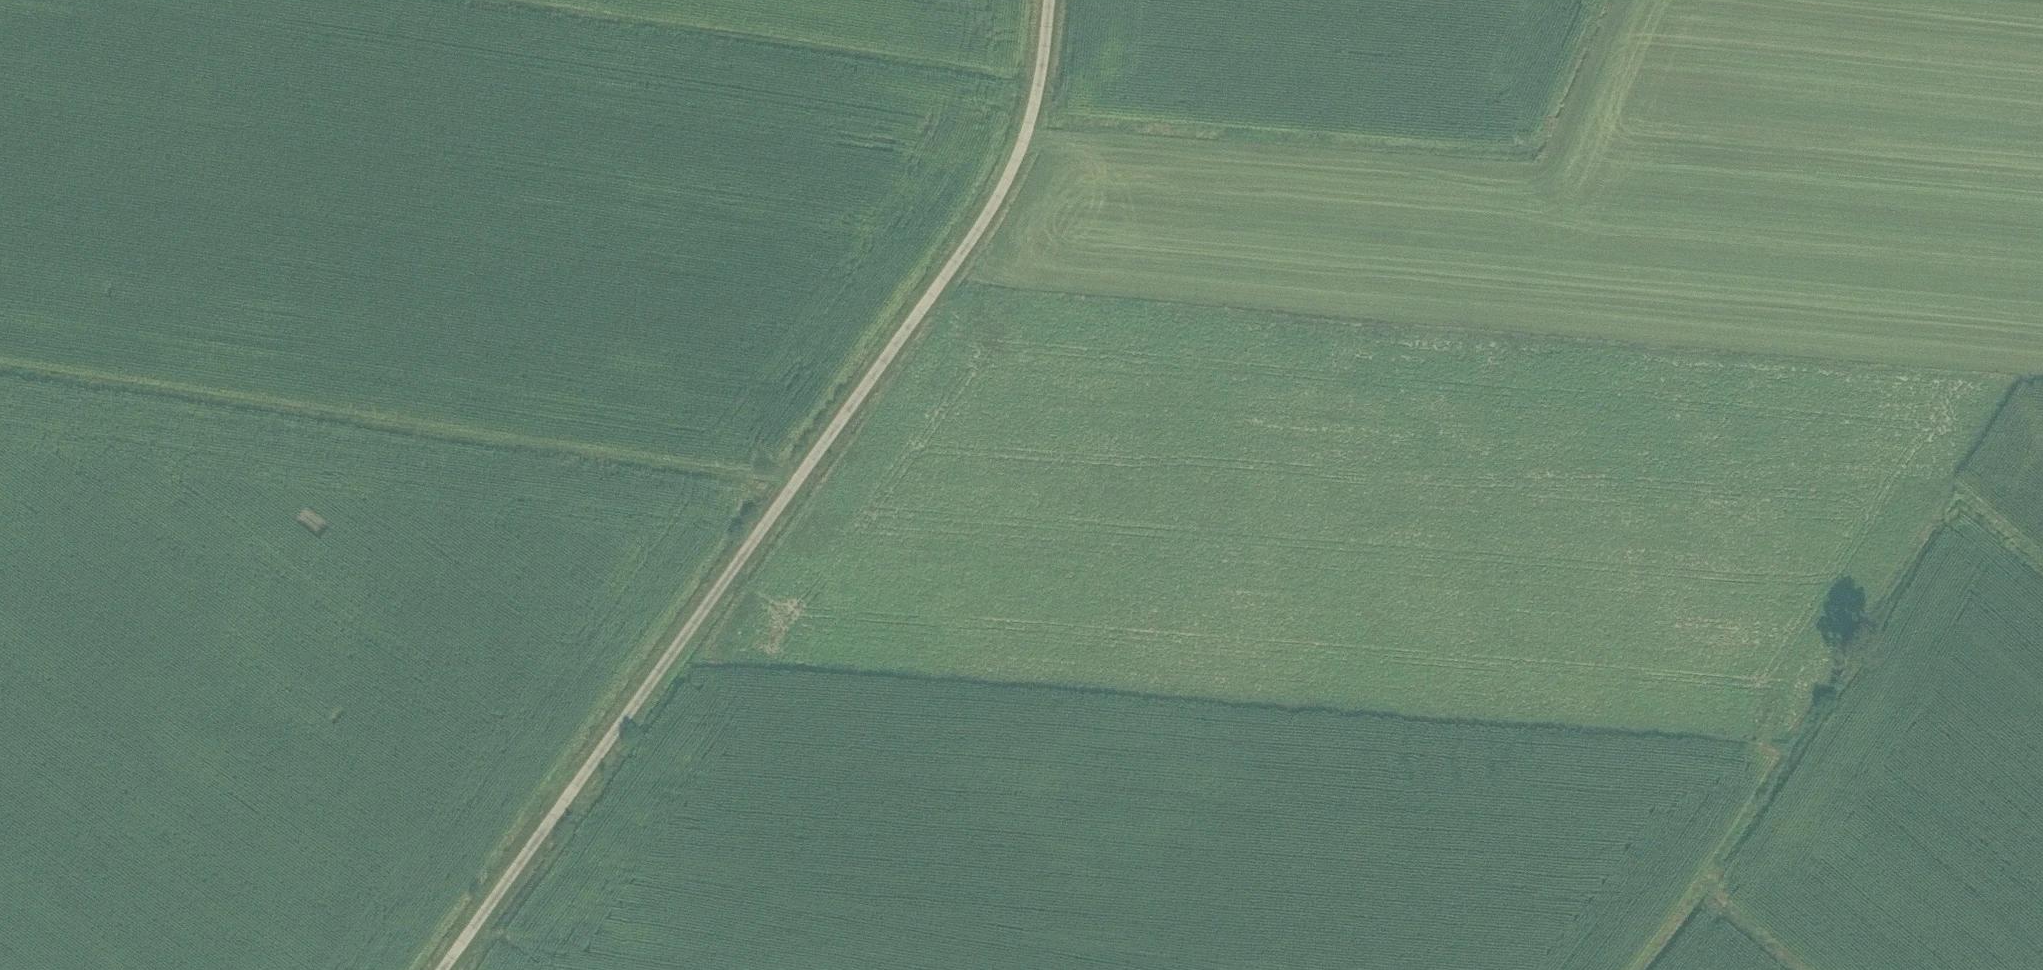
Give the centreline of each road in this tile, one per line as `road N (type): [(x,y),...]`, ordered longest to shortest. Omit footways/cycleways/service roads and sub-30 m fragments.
road 1 (unclassified): [(437,969),(1042,125),(1051,0)]

